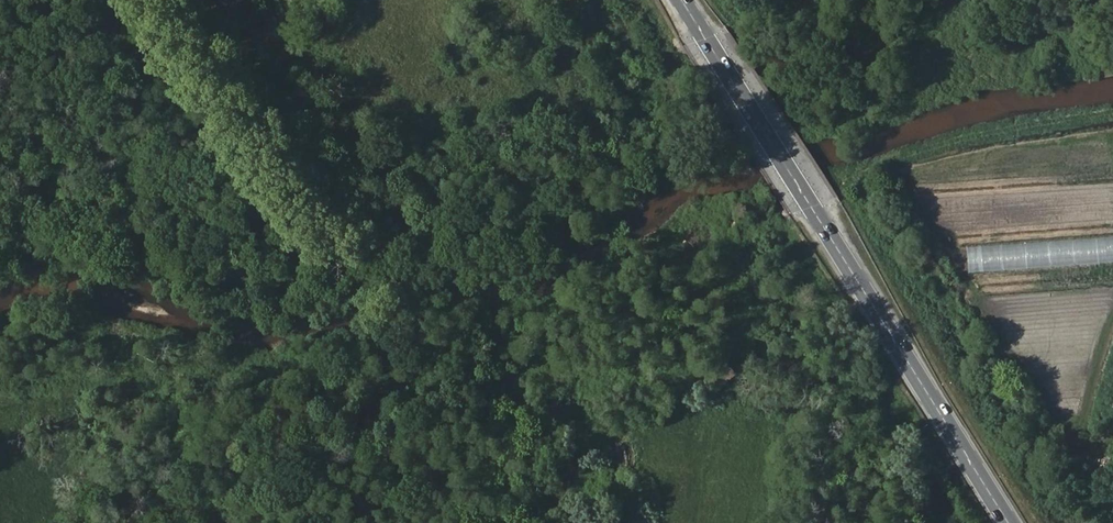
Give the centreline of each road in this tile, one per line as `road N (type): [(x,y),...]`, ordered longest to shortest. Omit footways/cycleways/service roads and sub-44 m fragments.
road 1 (primary): [(682,0),(1008,522)]

